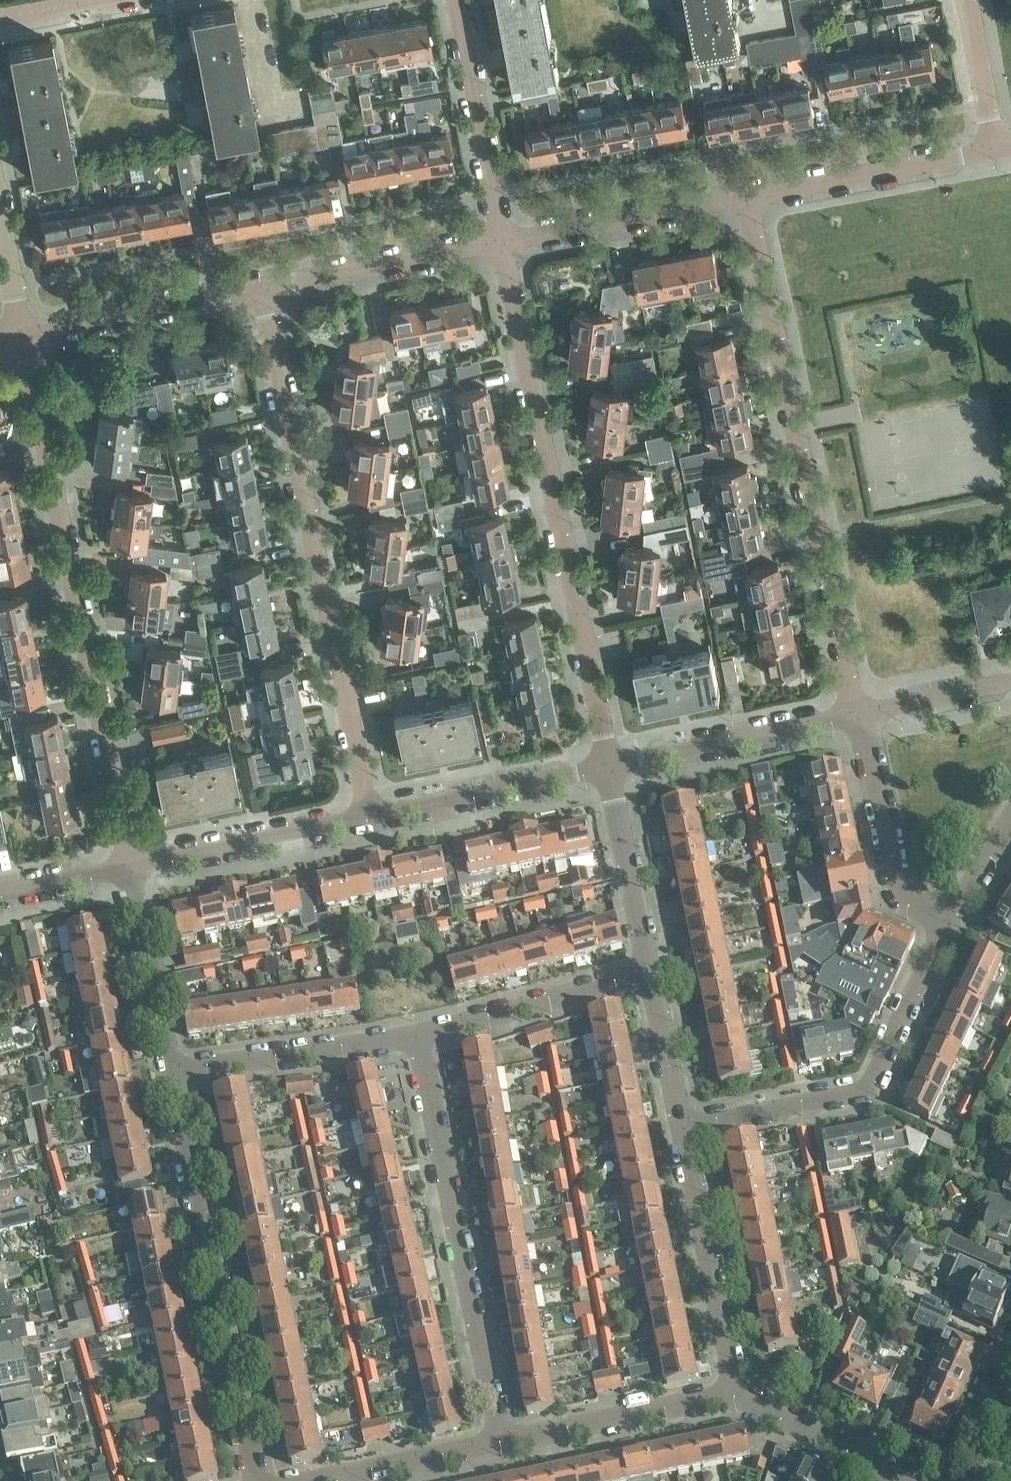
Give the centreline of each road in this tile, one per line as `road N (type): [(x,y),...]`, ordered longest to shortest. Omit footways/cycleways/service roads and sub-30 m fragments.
road 1 (residential): [(128,866),(25,332)]
road 2 (residential): [(369,820),(270,288)]
road 3 (residential): [(609,767),(502,242)]
road 4 (residential): [(857,714),(747,195)]
road 5 (residential): [(247,1480),(171,1079)]
road 6 (residential): [(499,1443),(416,1044)]
road 7 (residential): [(688,1122),(868,1087),(949,925)]
road 8 (residential): [(734,1392),(688,1122)]
road 9 (residential): [(609,767),(857,714)]
road 10 (residential): [(747,195),(995,148)]
road 11 (residential): [(502,242),(747,195)]
road 12 (residential): [(416,1044),(657,980)]
road 13 (residential): [(25,332),(270,288)]
road 14 (residential): [(171,1079),(416,1044)]
road 15 (residential): [(502,242),(457,0)]
road 16 (residential): [(369,820),(609,767)]
road 17 (residential): [(128,866),(369,820)]
road 18 (residential): [(949,925),(919,911),(895,871),(857,714)]
road 19 (residential): [(499,1443),(734,1392)]
road 20 (residential): [(270,288),(502,242)]
road 21 (residential): [(657,980),(609,767)]
road 22 (residential): [(171,1079),(128,866)]
road 23 (residential): [(339,1480),(499,1443)]
road 24 (residential): [(878,1464),(734,1392)]
road 25 (residential): [(857,714),(1010,681)]
road 26 (residential): [(995,148),(969,0)]
road 27 (residential): [(688,1122),(657,980)]
road 28 (residential): [(25,332),(0,202)]
road 29 (residential): [(0,893),(128,866)]

